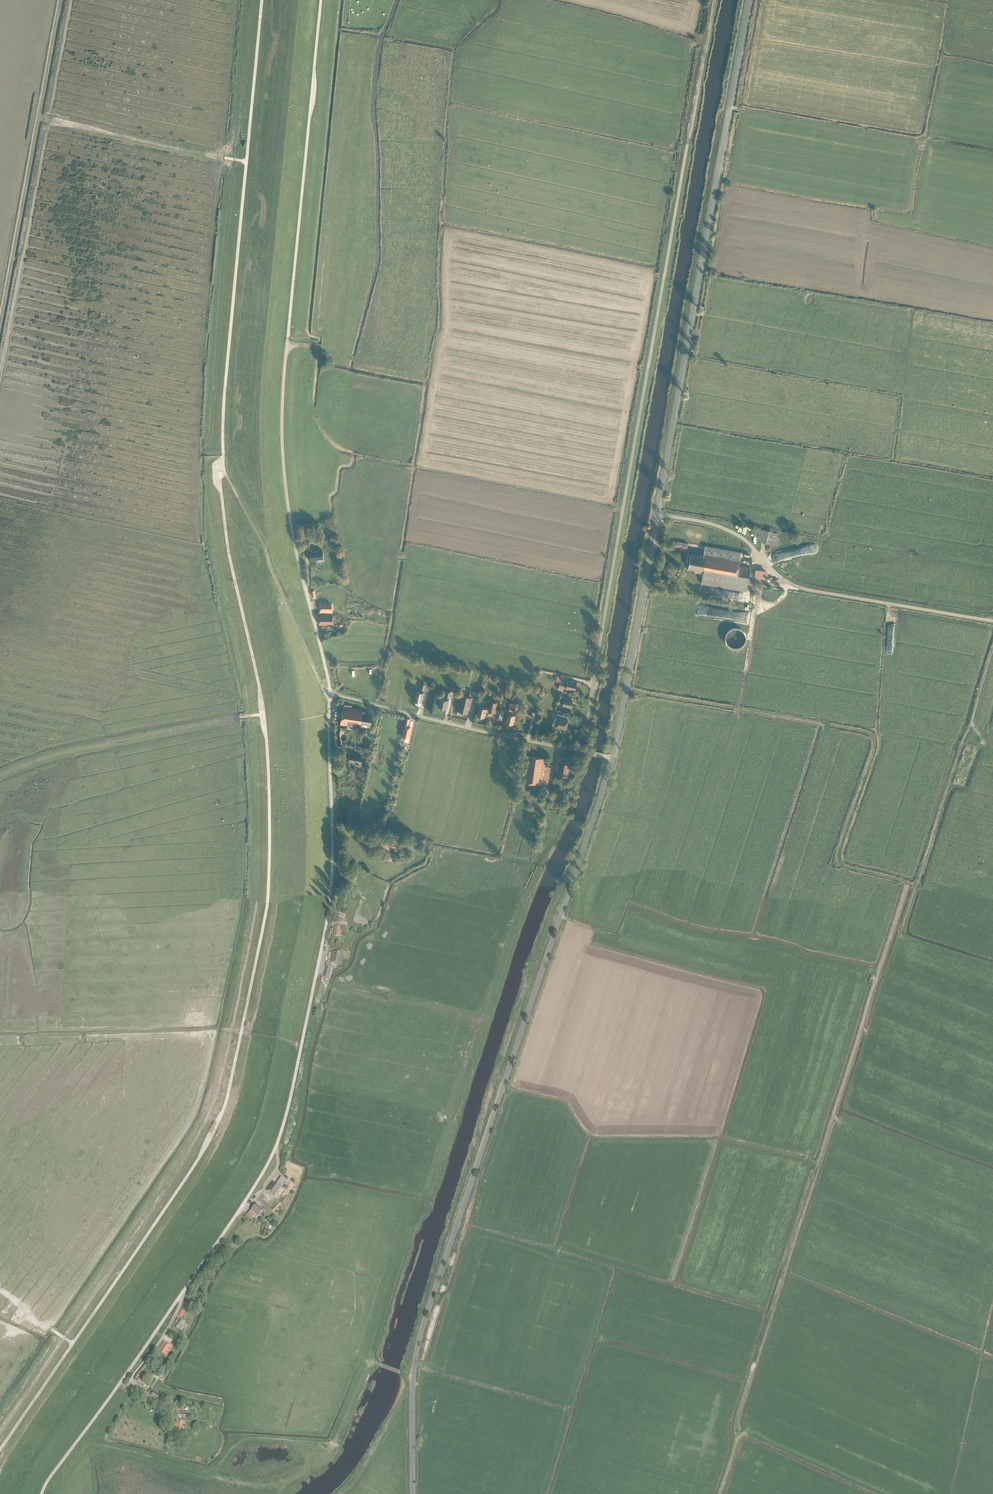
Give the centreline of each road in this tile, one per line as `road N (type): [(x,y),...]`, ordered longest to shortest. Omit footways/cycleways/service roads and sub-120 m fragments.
road 1 (track): [(0,1448),(215,1129),(268,903),(264,713),(220,477),(261,0)]
road 2 (residential): [(42,1493),(274,1149),(329,899),(330,694)]
road 3 (tertiary): [(413,1493),(419,1342),(612,757)]
road 4 (track): [(626,689),(874,737),(840,861),(900,881),(905,890),(814,1165)]
road 5 (track): [(594,685),(713,0)]
road 6 (tertiary): [(658,511),(749,0)]
road 7 (unclassified): [(992,620),(797,585),(738,533),(658,511)]
road 8 (track): [(264,713),(66,751),(0,773)]
road 9 (track): [(992,647),(918,877),(905,886)]
road 10 (residential): [(330,694),(578,750)]
road 11 (tertiary): [(612,757),(658,511)]
road 12 (track): [(220,470),(263,540),(330,694)]
road 13 (track): [(246,161),(40,117)]
road 14 (residential): [(330,694),(291,533)]

